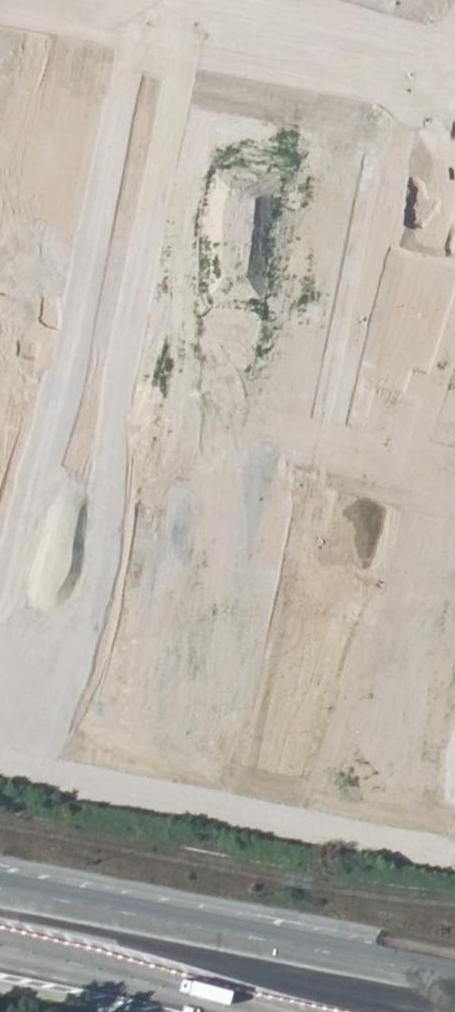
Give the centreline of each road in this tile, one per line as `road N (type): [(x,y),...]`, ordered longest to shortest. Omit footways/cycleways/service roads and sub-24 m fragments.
road 1 (primary): [(454,954),(0,867)]
road 2 (residential): [(454,81),(27,0)]
road 3 (primary): [(0,961),(260,1011)]

